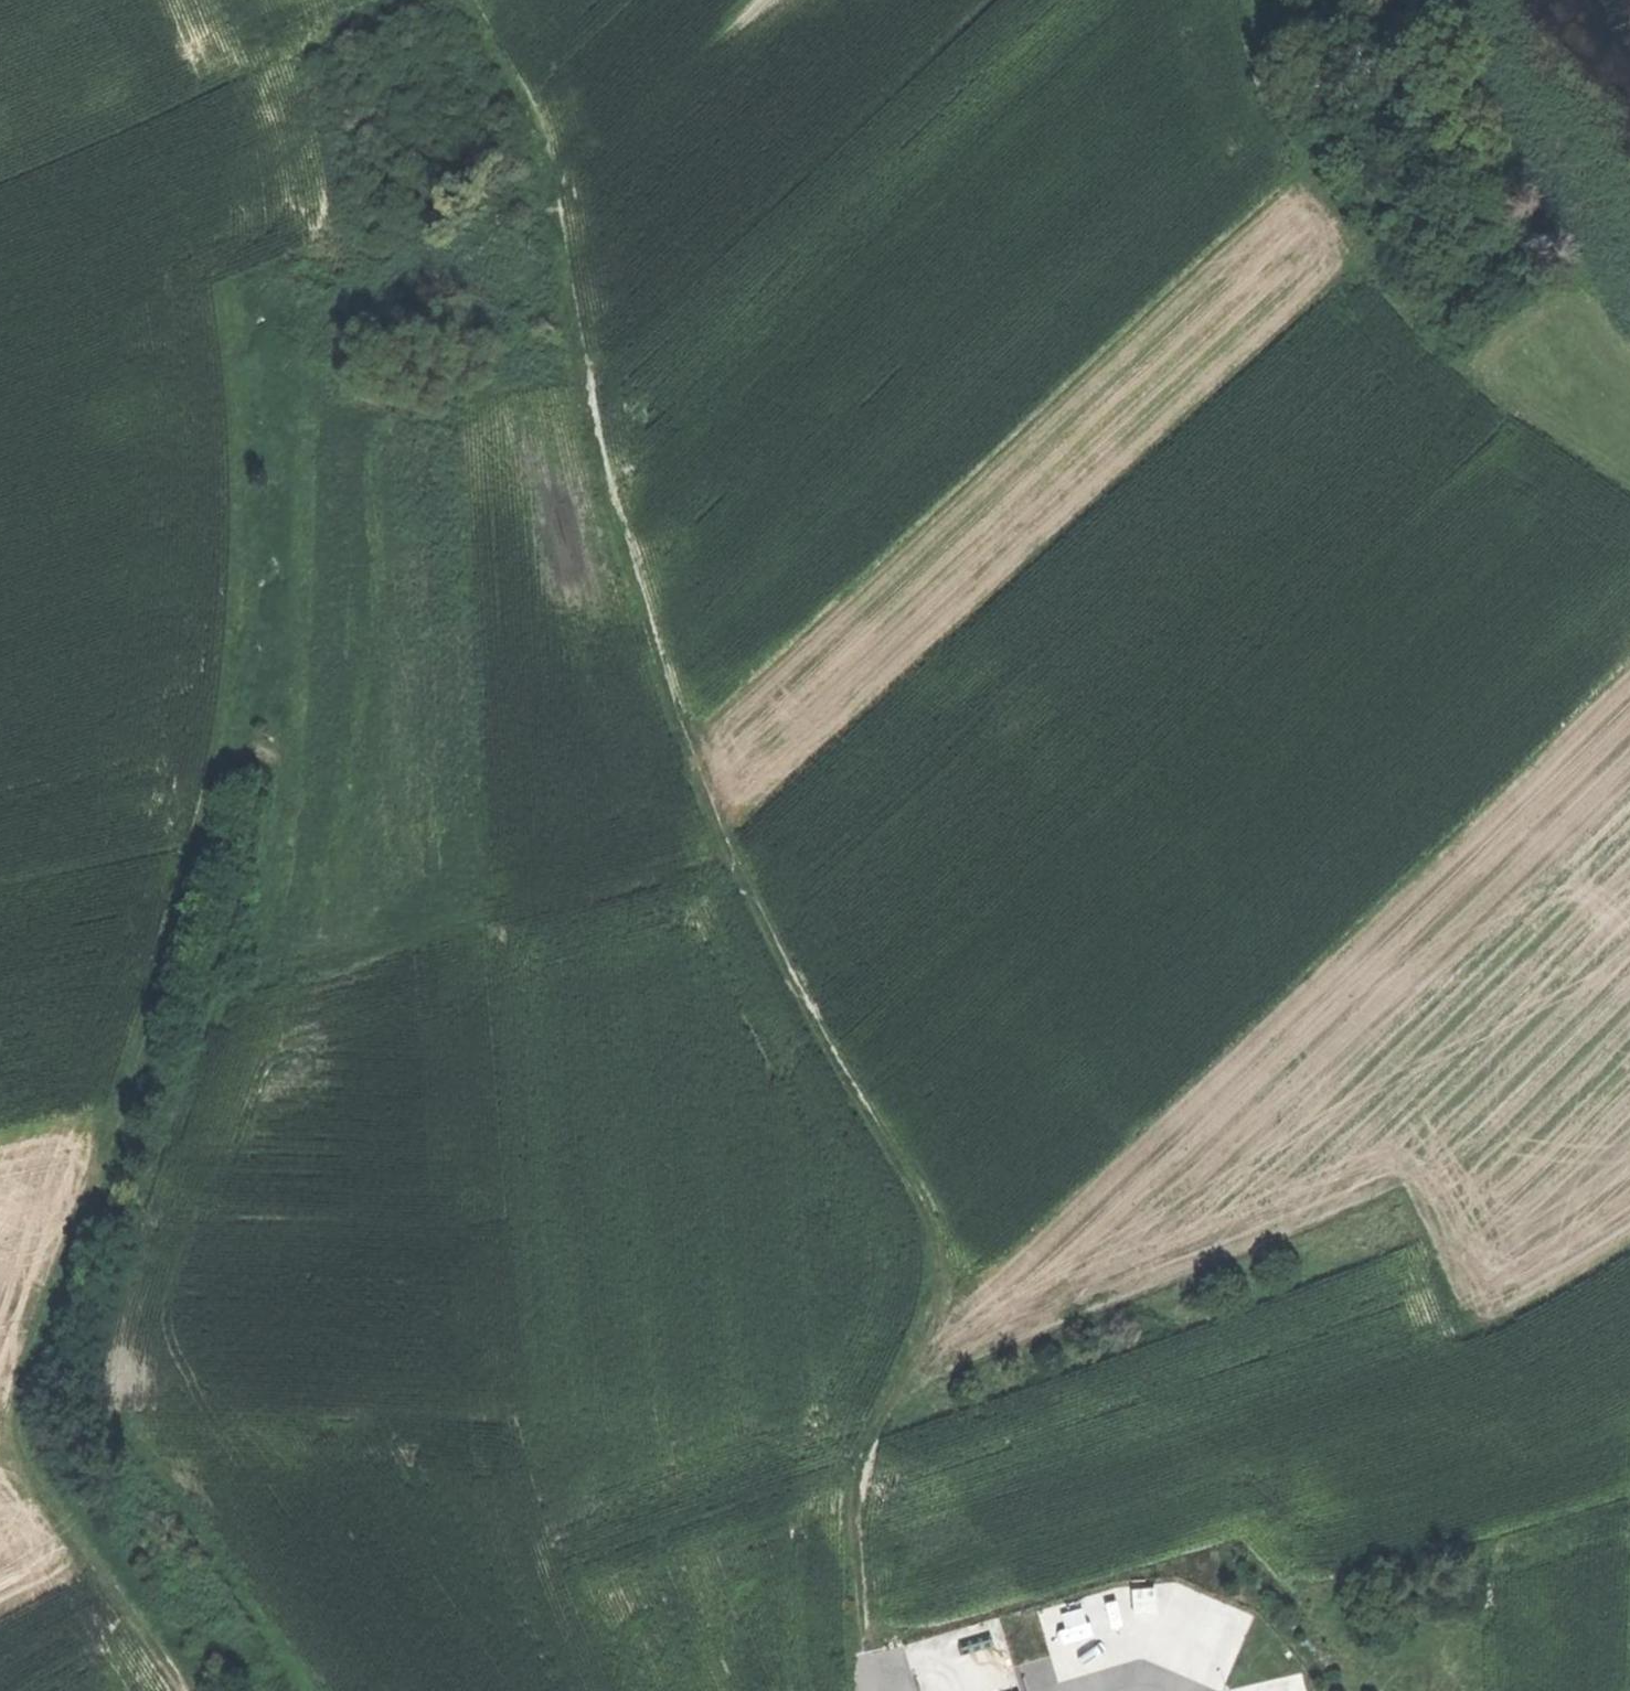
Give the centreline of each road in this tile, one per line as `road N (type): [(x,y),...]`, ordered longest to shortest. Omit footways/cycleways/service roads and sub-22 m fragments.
road 1 (track): [(874,1656),(858,1492),(892,1386),(932,1294),(931,1242),(727,859),(657,690),(510,127),(447,0)]
road 2 (track): [(1629,494),(1436,353),(1303,140),(1241,0)]

